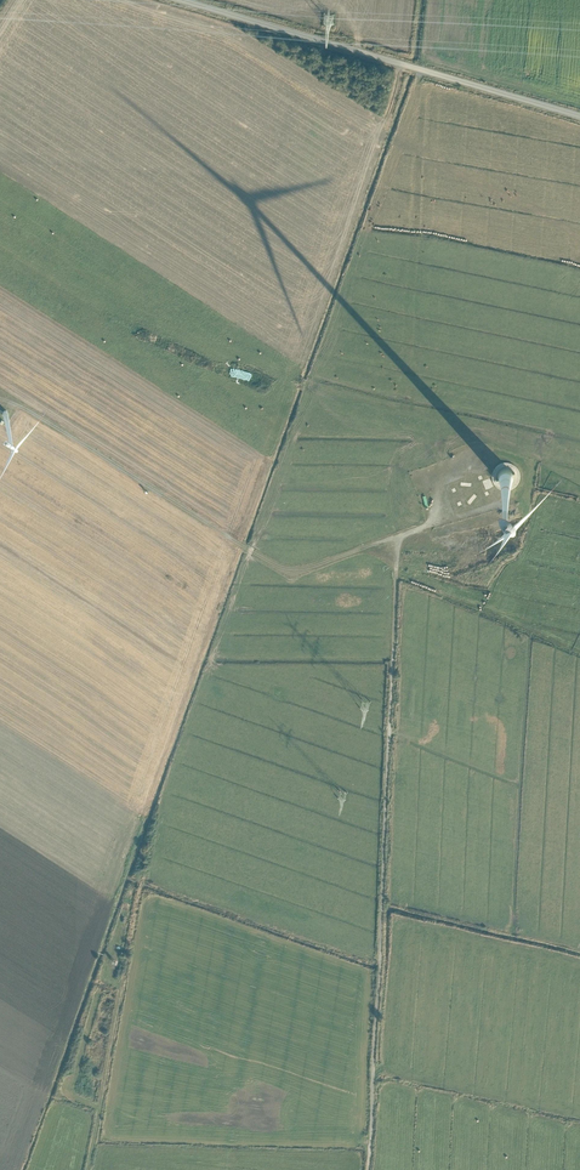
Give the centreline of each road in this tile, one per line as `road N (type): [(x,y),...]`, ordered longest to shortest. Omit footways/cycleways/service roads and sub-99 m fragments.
road 1 (track): [(369,1169),(400,563),(394,544)]
road 2 (track): [(0,399),(289,574),(394,544),(478,496)]
road 3 (unclassified): [(177,0),(579,117)]

